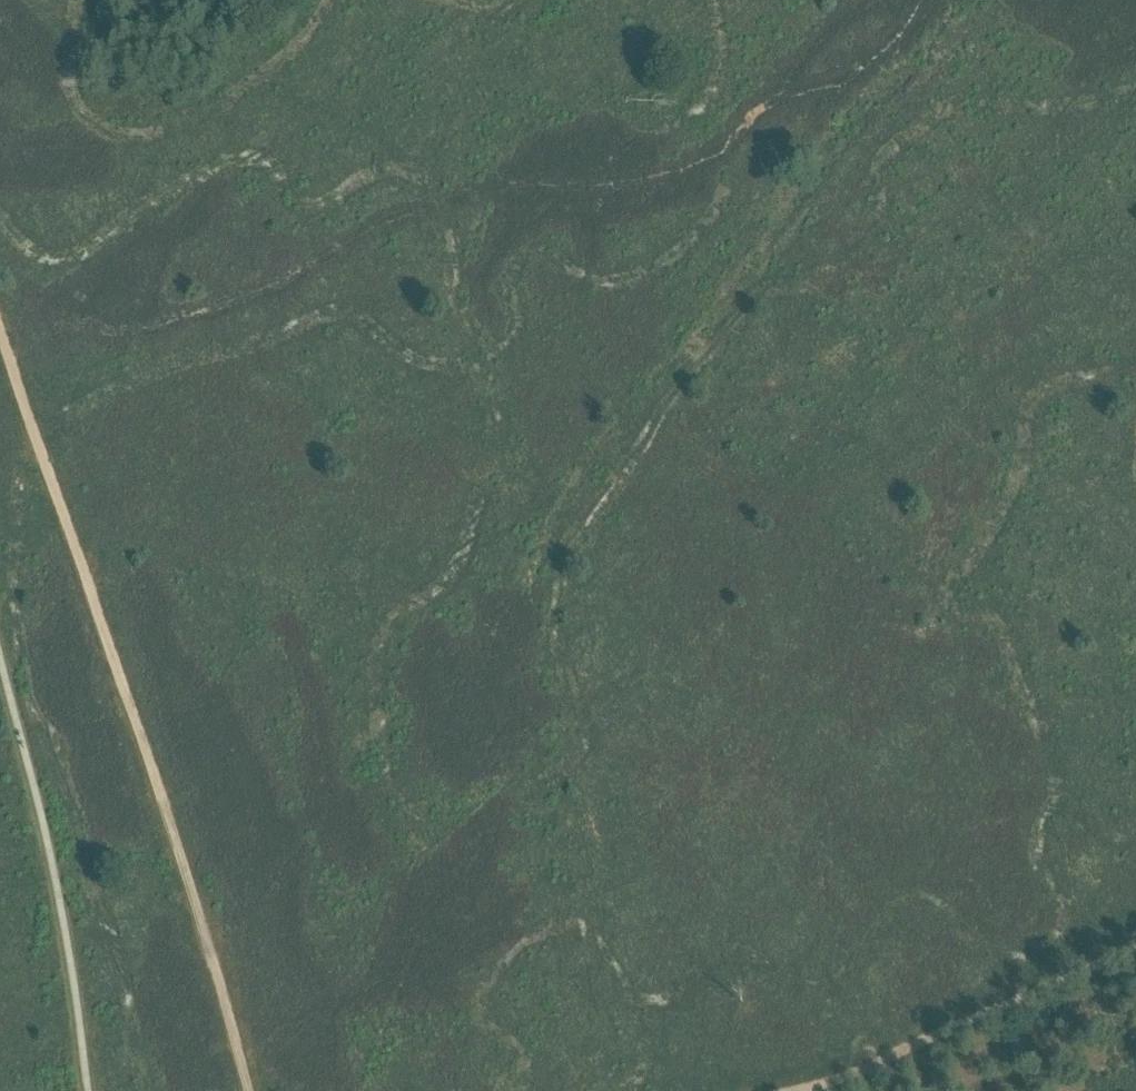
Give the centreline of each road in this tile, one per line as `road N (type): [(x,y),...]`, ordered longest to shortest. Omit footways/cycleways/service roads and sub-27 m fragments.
road 1 (track): [(0,328),(203,926),(247,1090)]
road 2 (track): [(778,1090),(1135,937)]

